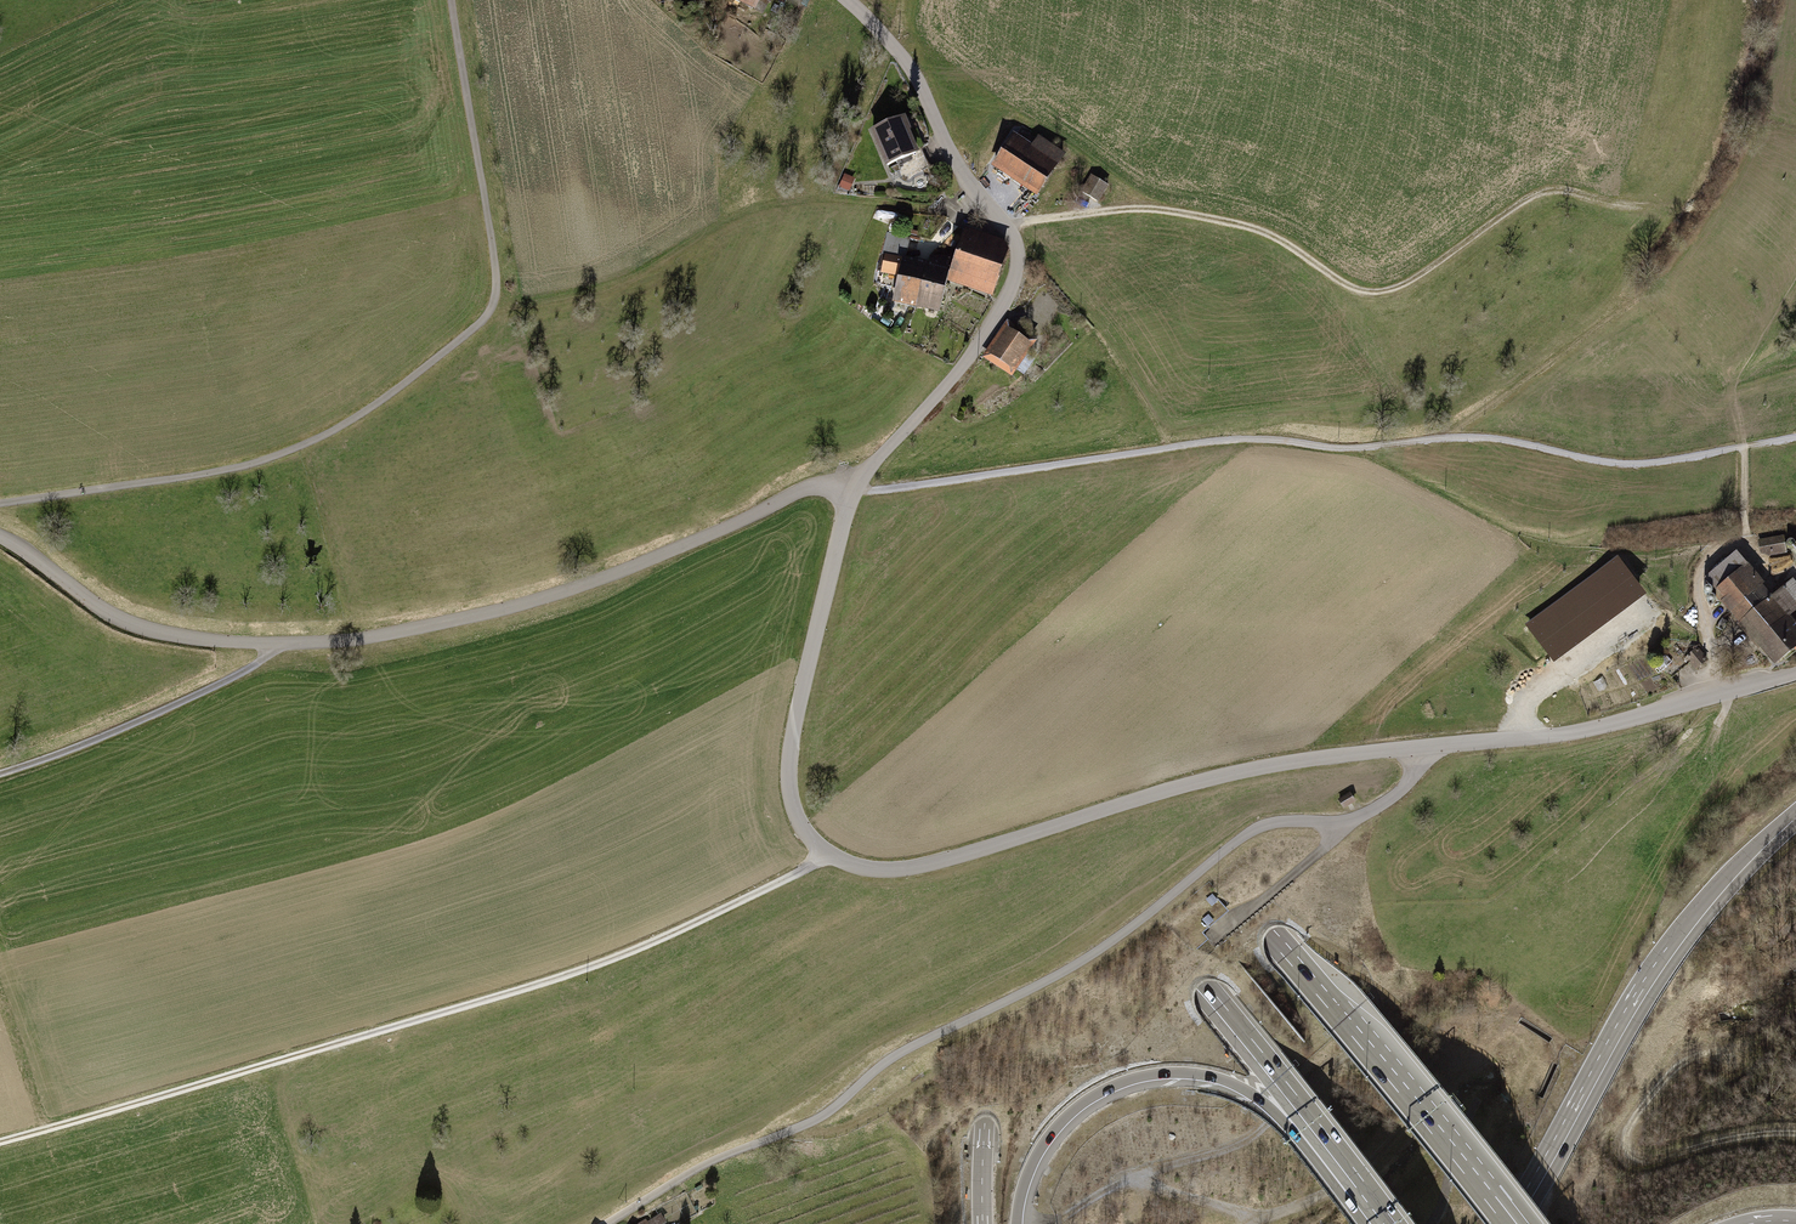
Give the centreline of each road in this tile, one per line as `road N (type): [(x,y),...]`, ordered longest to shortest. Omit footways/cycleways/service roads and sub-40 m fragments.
road 1 (motorway): [(1515,1223),(932,545),(710,238),(568,0)]
road 2 (track): [(602,1223),(726,1153),(833,1110),(900,1051),(1029,987),(1142,918),(1249,826),(1343,819),(1399,785),(1425,744)]
road 3 (track): [(855,488),(1221,440),(1347,447),(1501,439),(1624,464),(1795,437)]
road 4 (track): [(0,1141),(604,963),(827,853)]
road 5 (track): [(0,503),(259,464),(345,426),(490,314),(499,290),(496,246),(453,0)]
road 6 (motorway): [(467,0),(573,188),(683,357),(899,634)]
road 7 (track): [(1007,219),(1140,205),(1258,228),(1353,288),(1391,290),(1539,191),(1563,188),(1643,207)]
road 8 (motorway): [(899,634),(1204,983),(1324,1135)]
road 9 (motorway): [(899,634),(967,784),(989,855),(997,944),(982,1223)]
road 10 (secondary): [(1507,1223),(1672,949),(1795,818)]
road 11 (motorway): [(1017,1223),(1025,1182),(1049,1138),(1088,1100),(1141,1076),(1217,1078),(1286,1124),(1324,1135)]
road 12 (track): [(1048,1223),(1144,1170),(1268,1131),(1346,1056)]
road 13 (track): [(1795,1136),(1747,1134),(1644,1159),(1627,1151),(1627,1127),(1678,1064),(1700,1051),(1738,1055)]
road 14 (track): [(283,644),(77,748),(0,774)]
road 15 (track): [(1248,1223),(1337,1190),(1454,1078)]
road 16 (track): [(1443,438),(1628,298)]
road 17 (track): [(1429,1223),(1447,1188),(1450,1151),(1485,1094)]
road 18 (track): [(1127,1179),(1258,1218)]

